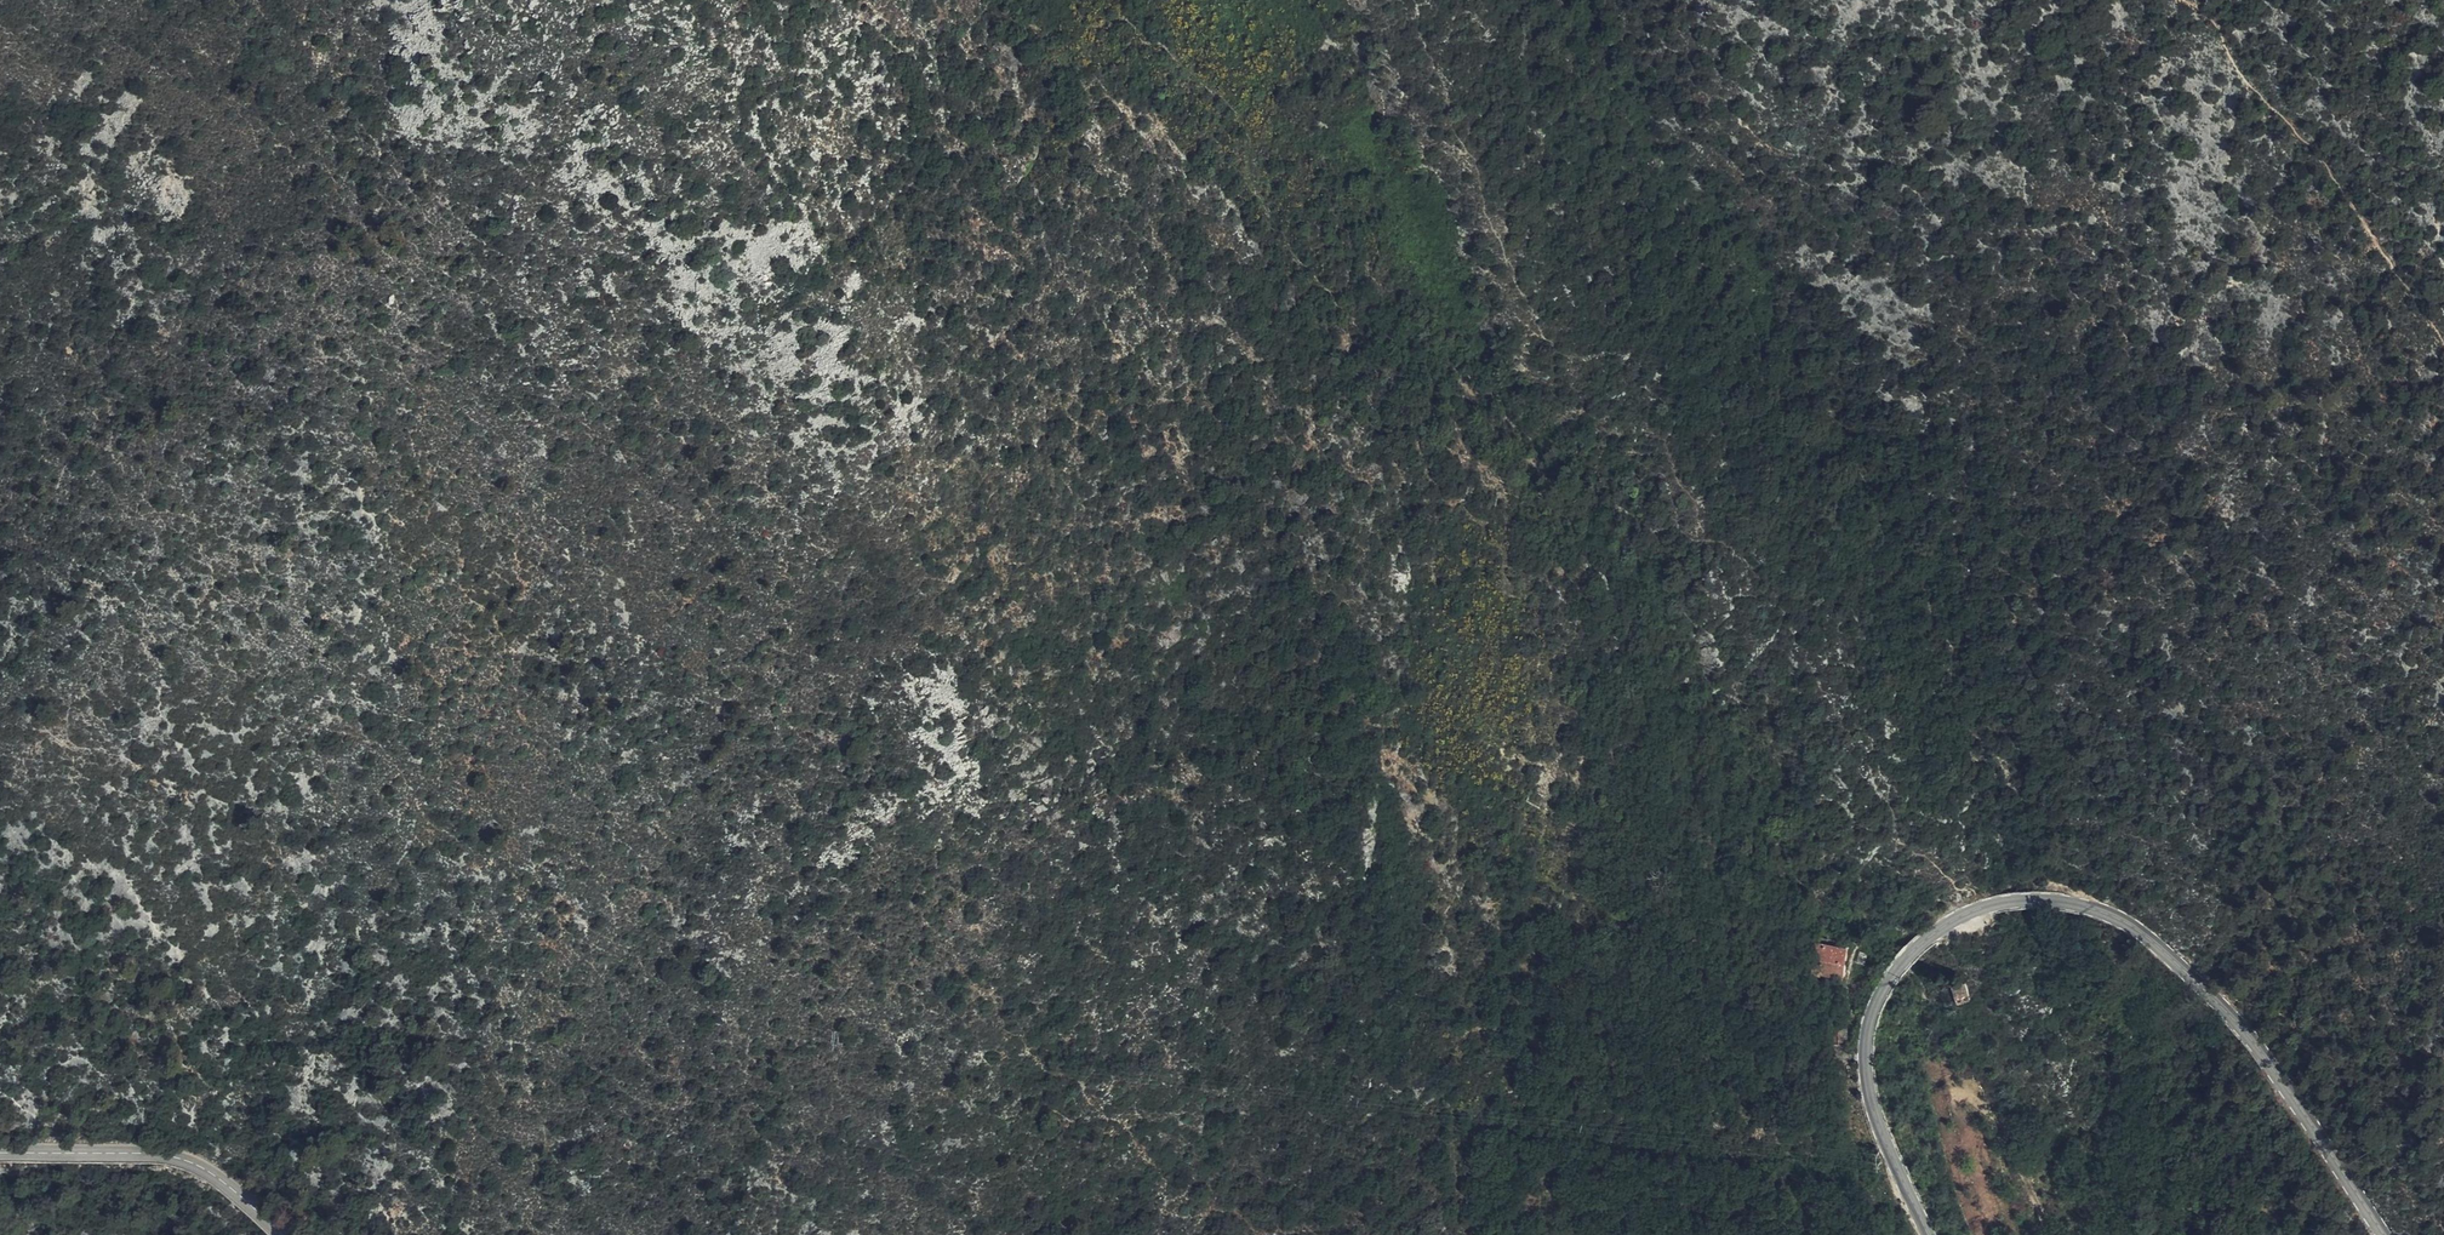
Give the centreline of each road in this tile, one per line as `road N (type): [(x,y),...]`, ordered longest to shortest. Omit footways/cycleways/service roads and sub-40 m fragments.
road 1 (tertiary): [(1929,1234),(1865,1083),(1867,1027),(1889,978),(1933,932),(1968,911),(2021,899),(2070,902),(2121,919),(2197,981),(2288,1090),(2388,1234)]
road 2 (tertiary): [(0,1151),(190,1160),(286,1234)]

